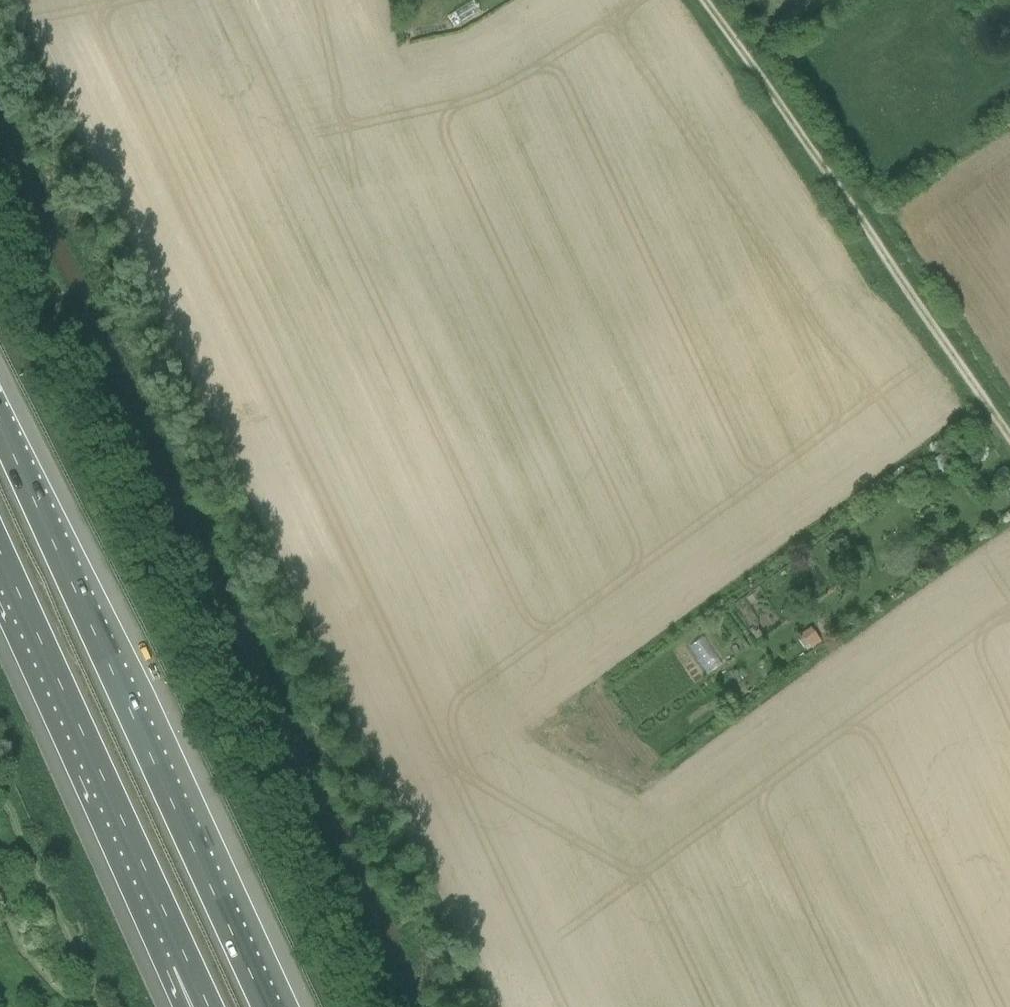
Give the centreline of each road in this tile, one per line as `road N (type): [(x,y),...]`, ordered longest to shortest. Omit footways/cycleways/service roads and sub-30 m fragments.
road 1 (motorway): [(268,1006),(0,424)]
road 2 (track): [(1009,428),(706,0)]
road 3 (motorway): [(0,553),(185,957)]

